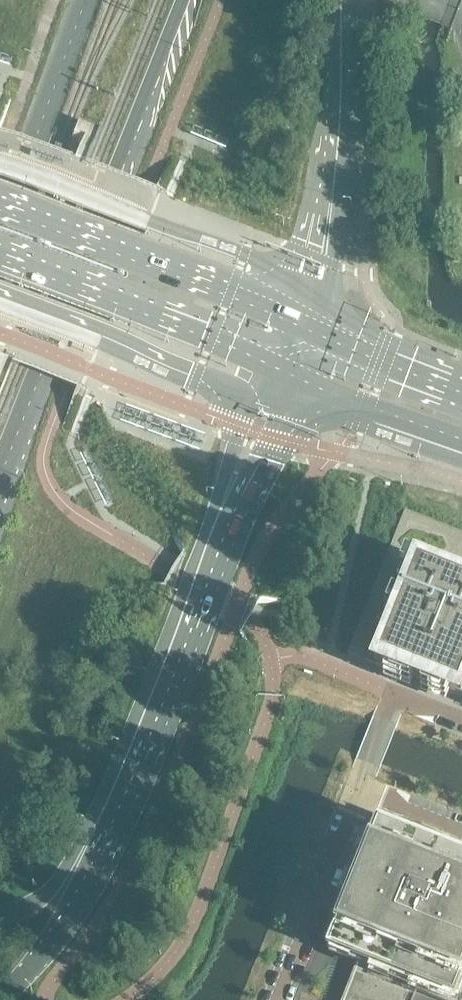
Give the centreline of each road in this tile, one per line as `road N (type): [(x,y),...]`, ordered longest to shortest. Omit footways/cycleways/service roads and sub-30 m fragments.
road 1 (secondary): [(0,477),(185,0)]
road 2 (primary): [(90,851),(224,506)]
road 3 (primary): [(0,258),(272,364)]
road 4 (primary): [(0,297),(218,386),(236,403),(243,427)]
road 5 (primary): [(250,286),(0,190)]
road 6 (unclassified): [(323,250),(339,128),(341,0)]
road 7 (secondary): [(85,0),(0,228)]
road 8 (residential): [(360,791),(277,999)]
road 9 (primary): [(294,373),(461,439)]
road 10 (primary): [(2,999),(63,929),(90,851)]
road 11 (residential): [(461,721),(398,696),(360,791)]
road 12 (primary): [(461,391),(317,327)]
road 13 (primary): [(224,506),(248,475),(294,373)]

